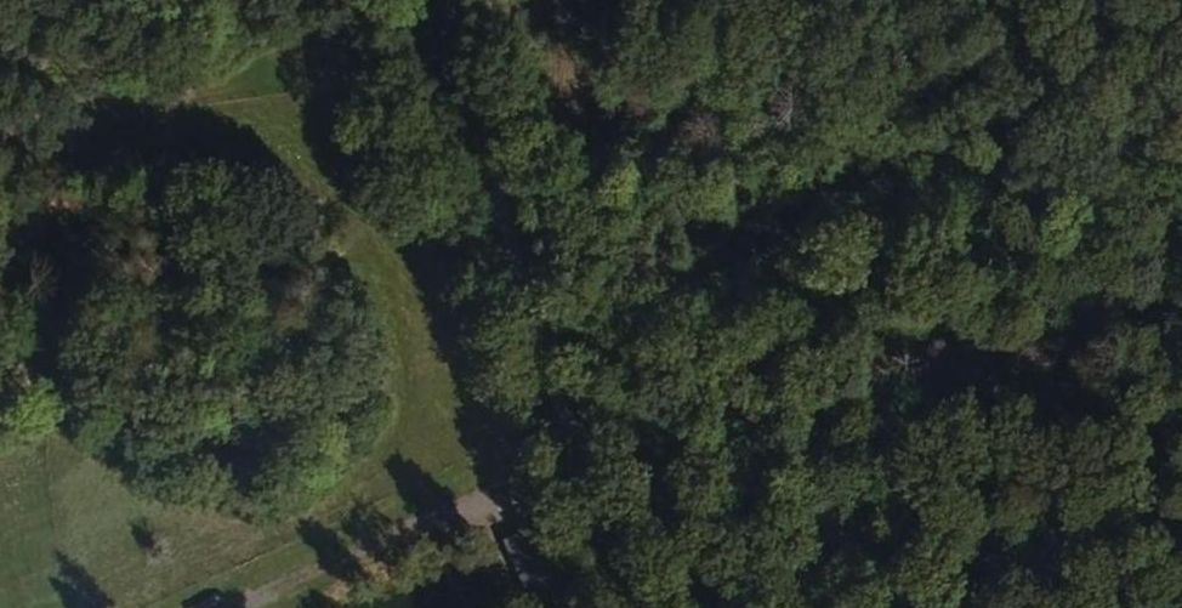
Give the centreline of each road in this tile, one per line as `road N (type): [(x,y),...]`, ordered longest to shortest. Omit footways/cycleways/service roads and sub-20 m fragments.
road 1 (track): [(1181,141),(1038,175),(593,431)]
road 2 (track): [(667,607),(500,209),(458,0)]
road 3 (track): [(253,607),(490,482)]

